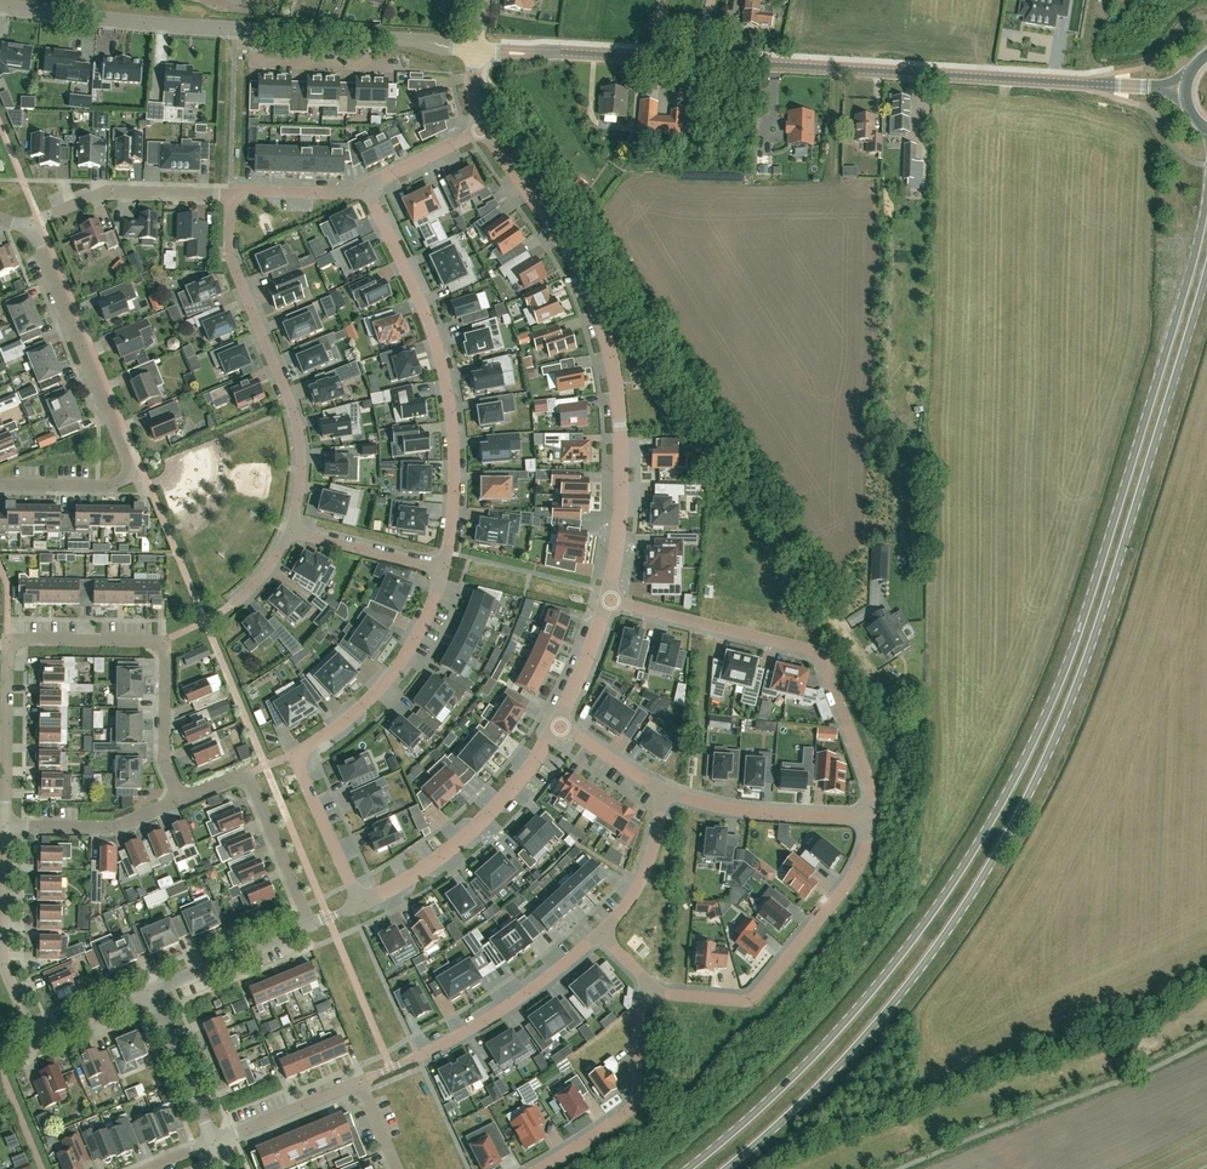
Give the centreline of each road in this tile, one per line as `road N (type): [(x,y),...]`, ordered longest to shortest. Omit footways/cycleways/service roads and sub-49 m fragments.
road 1 (primary): [(1206,198),(1069,659),(991,824),(852,1014),(688,1168)]
road 2 (primary): [(728,1168),(873,1029),(952,926),(1008,836),(1087,660),(1206,271)]
road 3 (tertiary): [(1061,82),(477,51)]
road 4 (residential): [(608,600),(619,544),(621,451),(606,334),(569,251),(482,129)]
road 5 (residential): [(443,569),(427,618),(395,671),(295,759),(359,904)]
road 6 (residential): [(365,187),(424,310),(445,380),(454,476),(443,569)]
road 7 (residential): [(608,600),(817,655),(868,781),(871,818)]
road 8 (residential): [(290,531),(301,466),(297,427),(232,263),(230,195)]
road 9 (residential): [(644,992),(756,996),(849,882),(871,818)]
road 10 (residential): [(180,800),(163,757),(163,642),(9,640)]
road 11 (residential): [(134,477),(39,247),(28,230),(0,219)]
road 12 (residential): [(361,1082),(499,1012),(600,935)]
road 13 (residential): [(359,904),(422,871),(478,826),(558,725)]
road 14 (tertiary): [(256,30),(0,5)]
road 15 (residential): [(644,992),(628,1112),(541,1168)]
road 16 (residential): [(35,1039),(4,964),(6,825)]
road 17 (residential): [(871,818),(730,810),(662,790)]
road 18 (residential): [(6,825),(9,640)]
road 19 (residential): [(230,195),(107,191),(50,214)]
road 20 (residential): [(6,825),(115,827),(180,800)]
road 21 (residential): [(151,991),(310,925)]
road 22 (residential): [(310,925),(256,794),(237,779)]
road 23 (residential): [(214,1143),(151,991)]
road 24 (residential): [(600,935),(646,869),(662,790)]
road 25 (residential): [(361,1082),(214,1143)]
road 26 (residential): [(290,531),(443,569)]
road 27 (residential): [(256,30),(255,63),(370,67)]
road 28 (residential): [(0,486),(108,488),(134,477)]
road 29 (residential): [(365,187),(230,195)]
road 30 (residential): [(558,725),(608,600)]
road 31 (residential): [(482,129),(365,187)]
road 32 (residential): [(35,1039),(151,991)]
road 33 (tertiary): [(1061,82),(1186,89)]
road 34 (residential): [(662,790),(558,725)]

